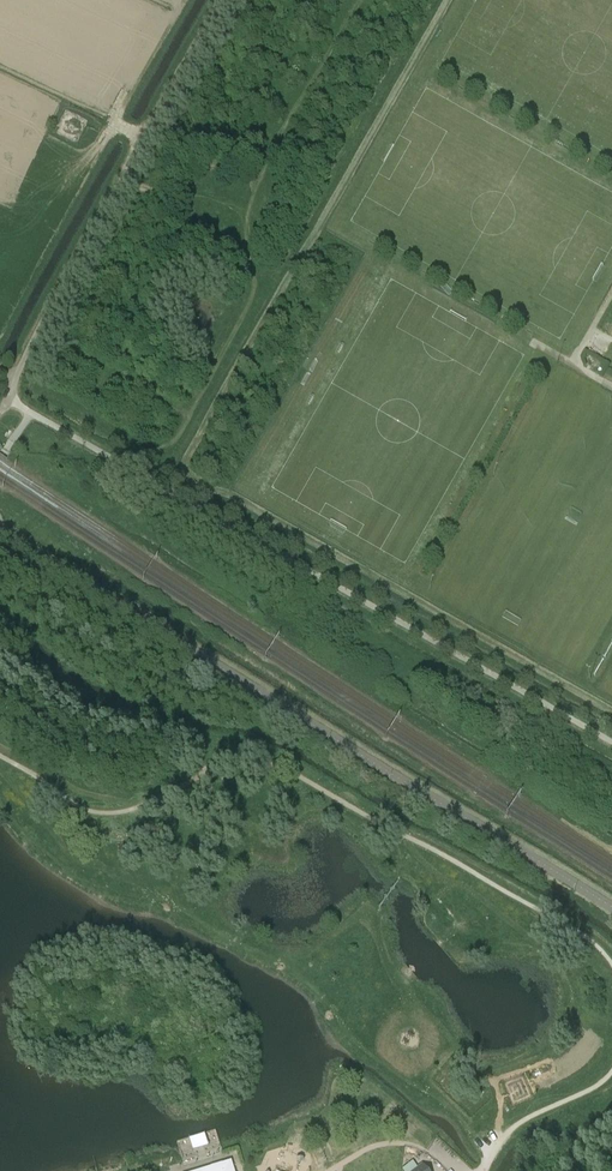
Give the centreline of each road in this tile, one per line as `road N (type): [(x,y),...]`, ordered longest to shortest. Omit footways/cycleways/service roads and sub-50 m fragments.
road 1 (unclassified): [(8,399),(37,331),(222,0)]

